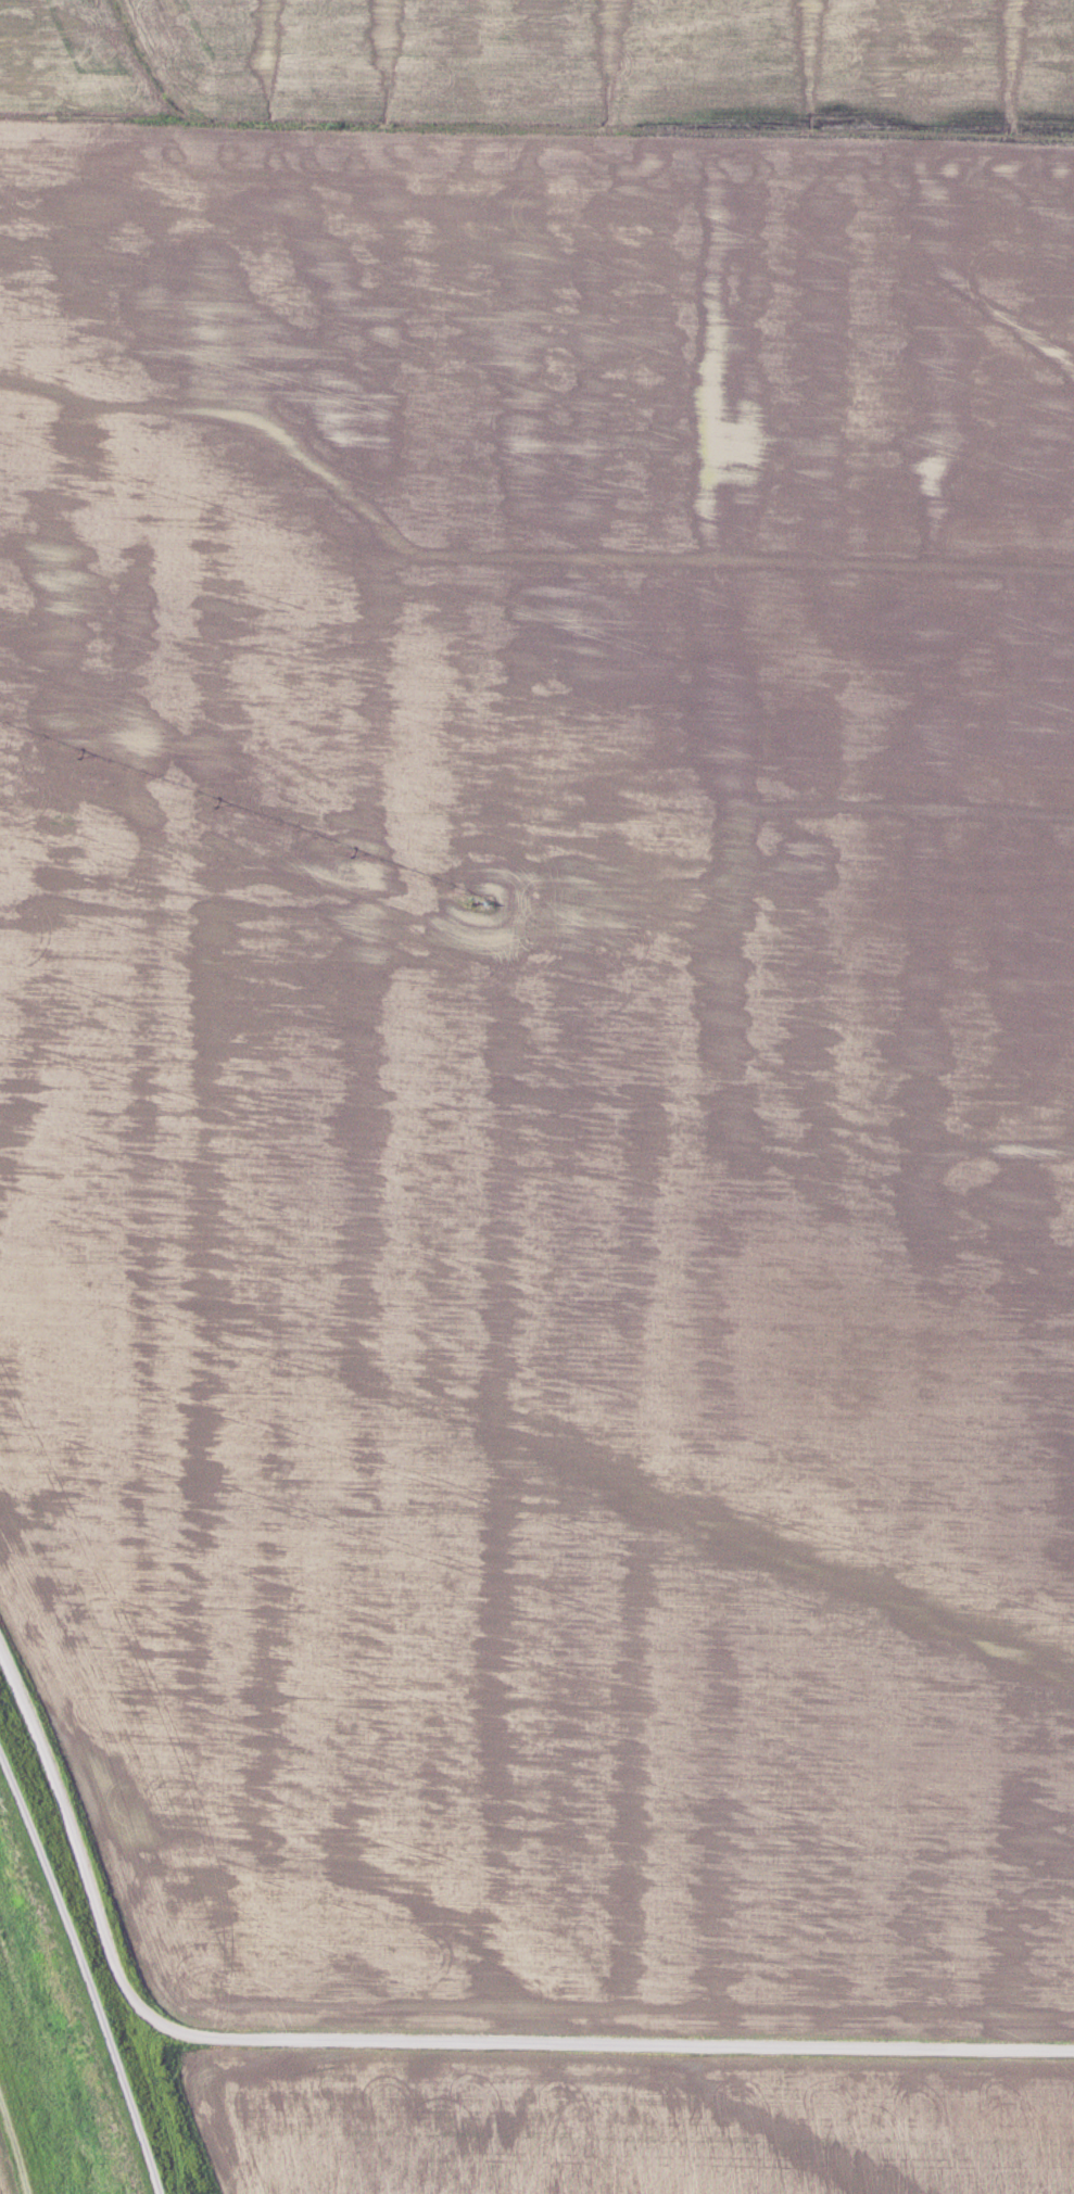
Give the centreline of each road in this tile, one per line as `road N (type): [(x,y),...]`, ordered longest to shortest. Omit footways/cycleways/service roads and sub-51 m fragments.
road 1 (residential): [(1073,2050),(226,2043),(161,2031),(128,2002),(114,1973),(56,1787),(0,1651)]
road 2 (residential): [(162,2193),(80,1955),(0,1758)]

